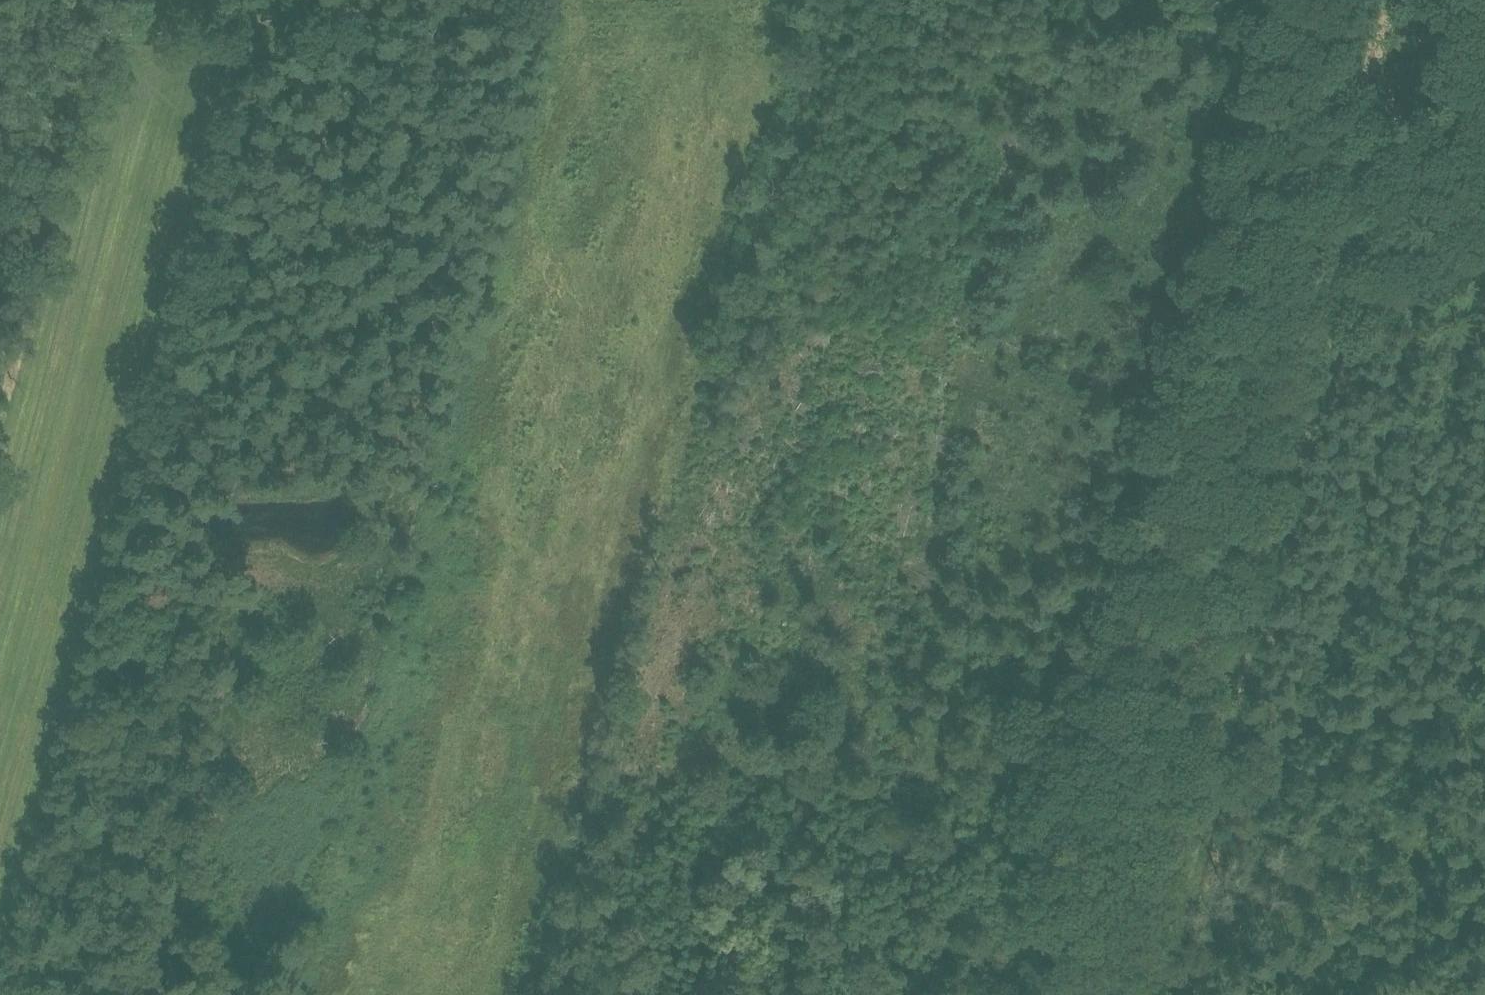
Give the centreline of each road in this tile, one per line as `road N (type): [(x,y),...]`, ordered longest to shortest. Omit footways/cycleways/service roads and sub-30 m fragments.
road 1 (track): [(1414,0),(1150,994)]
road 2 (track): [(443,0),(254,15),(0,20)]
road 3 (track): [(1286,994),(1484,913)]

